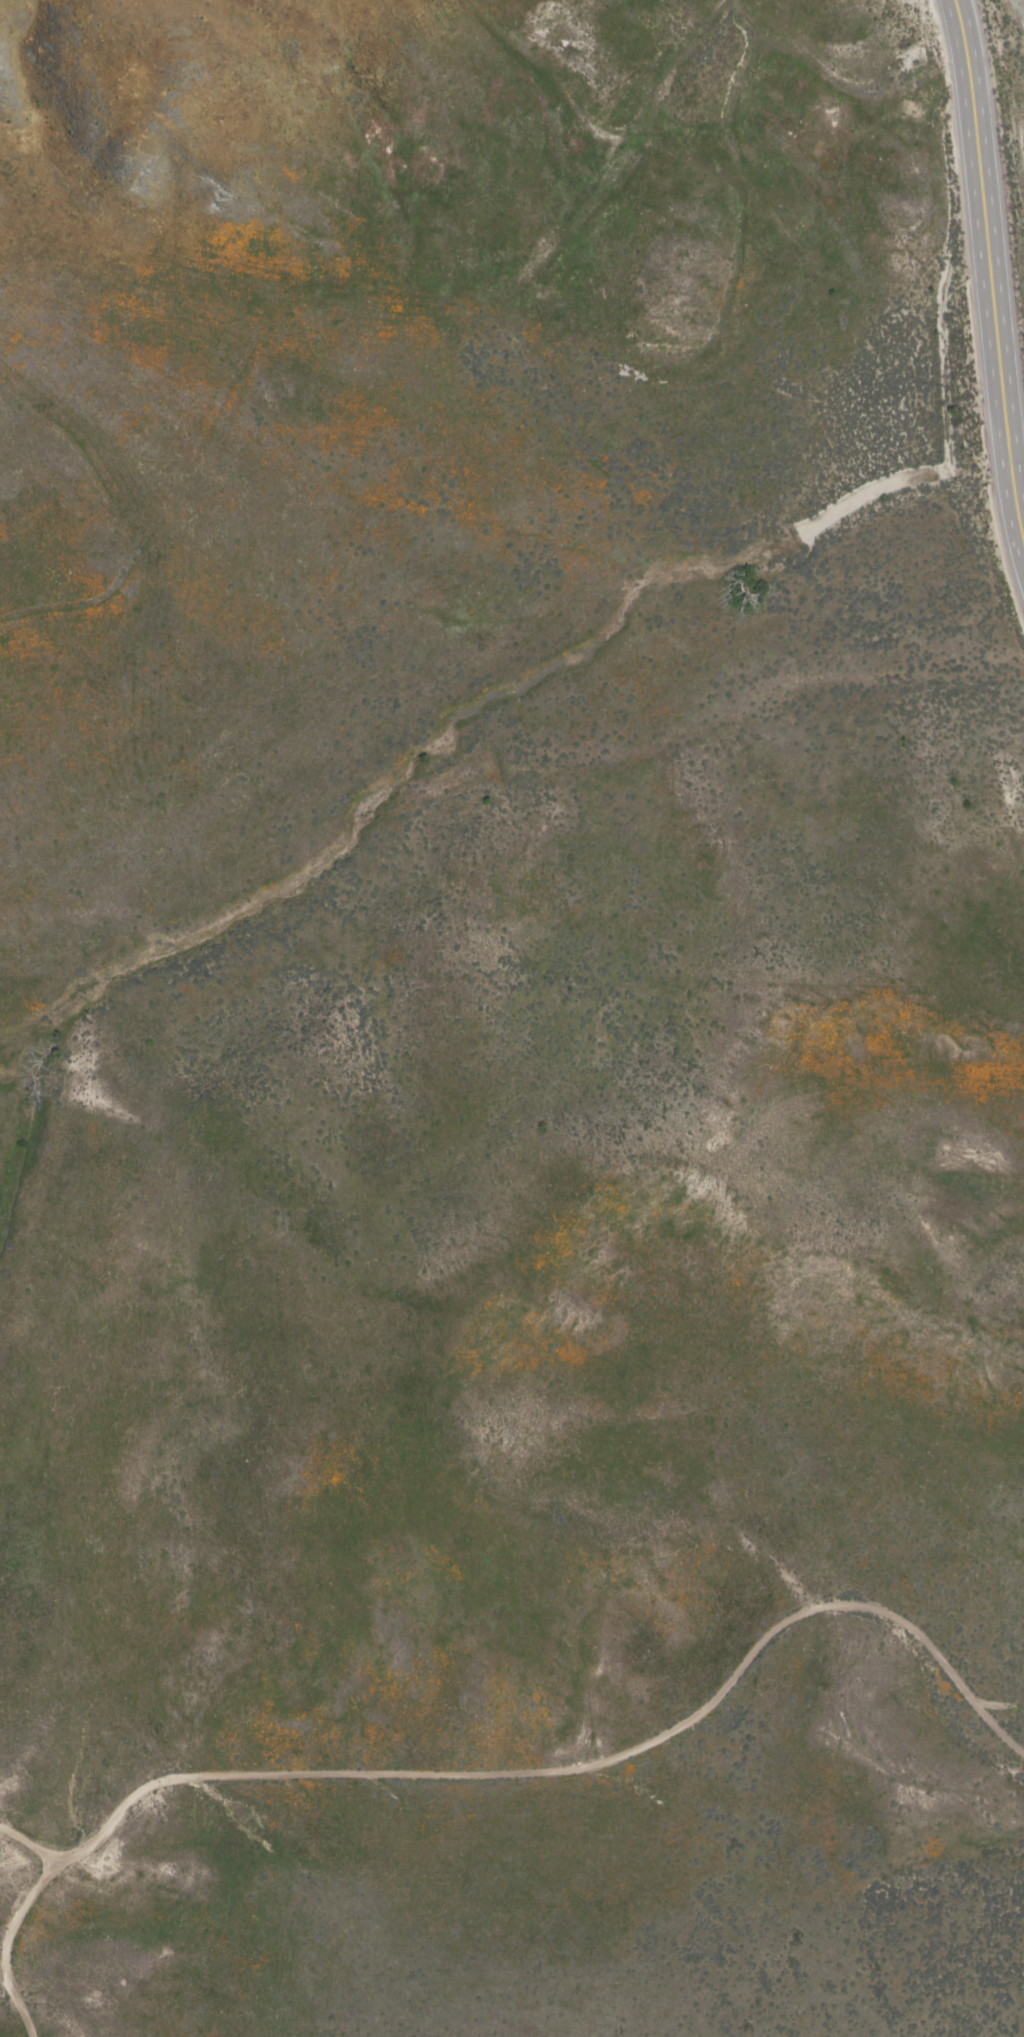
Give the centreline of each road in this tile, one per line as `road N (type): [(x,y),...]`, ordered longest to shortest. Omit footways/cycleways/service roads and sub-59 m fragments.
road 1 (track): [(1023,1750),(935,1643),(892,1624),(823,1619),(780,1646),(727,1704),(599,1774),(180,1795),(145,1806),(108,1851),(71,1864),(28,1838),(0,1838)]
road 2 (tertiary): [(957,0),(1023,535)]
road 3 (track): [(42,2036),(23,2008),(20,1947),(55,1854)]

